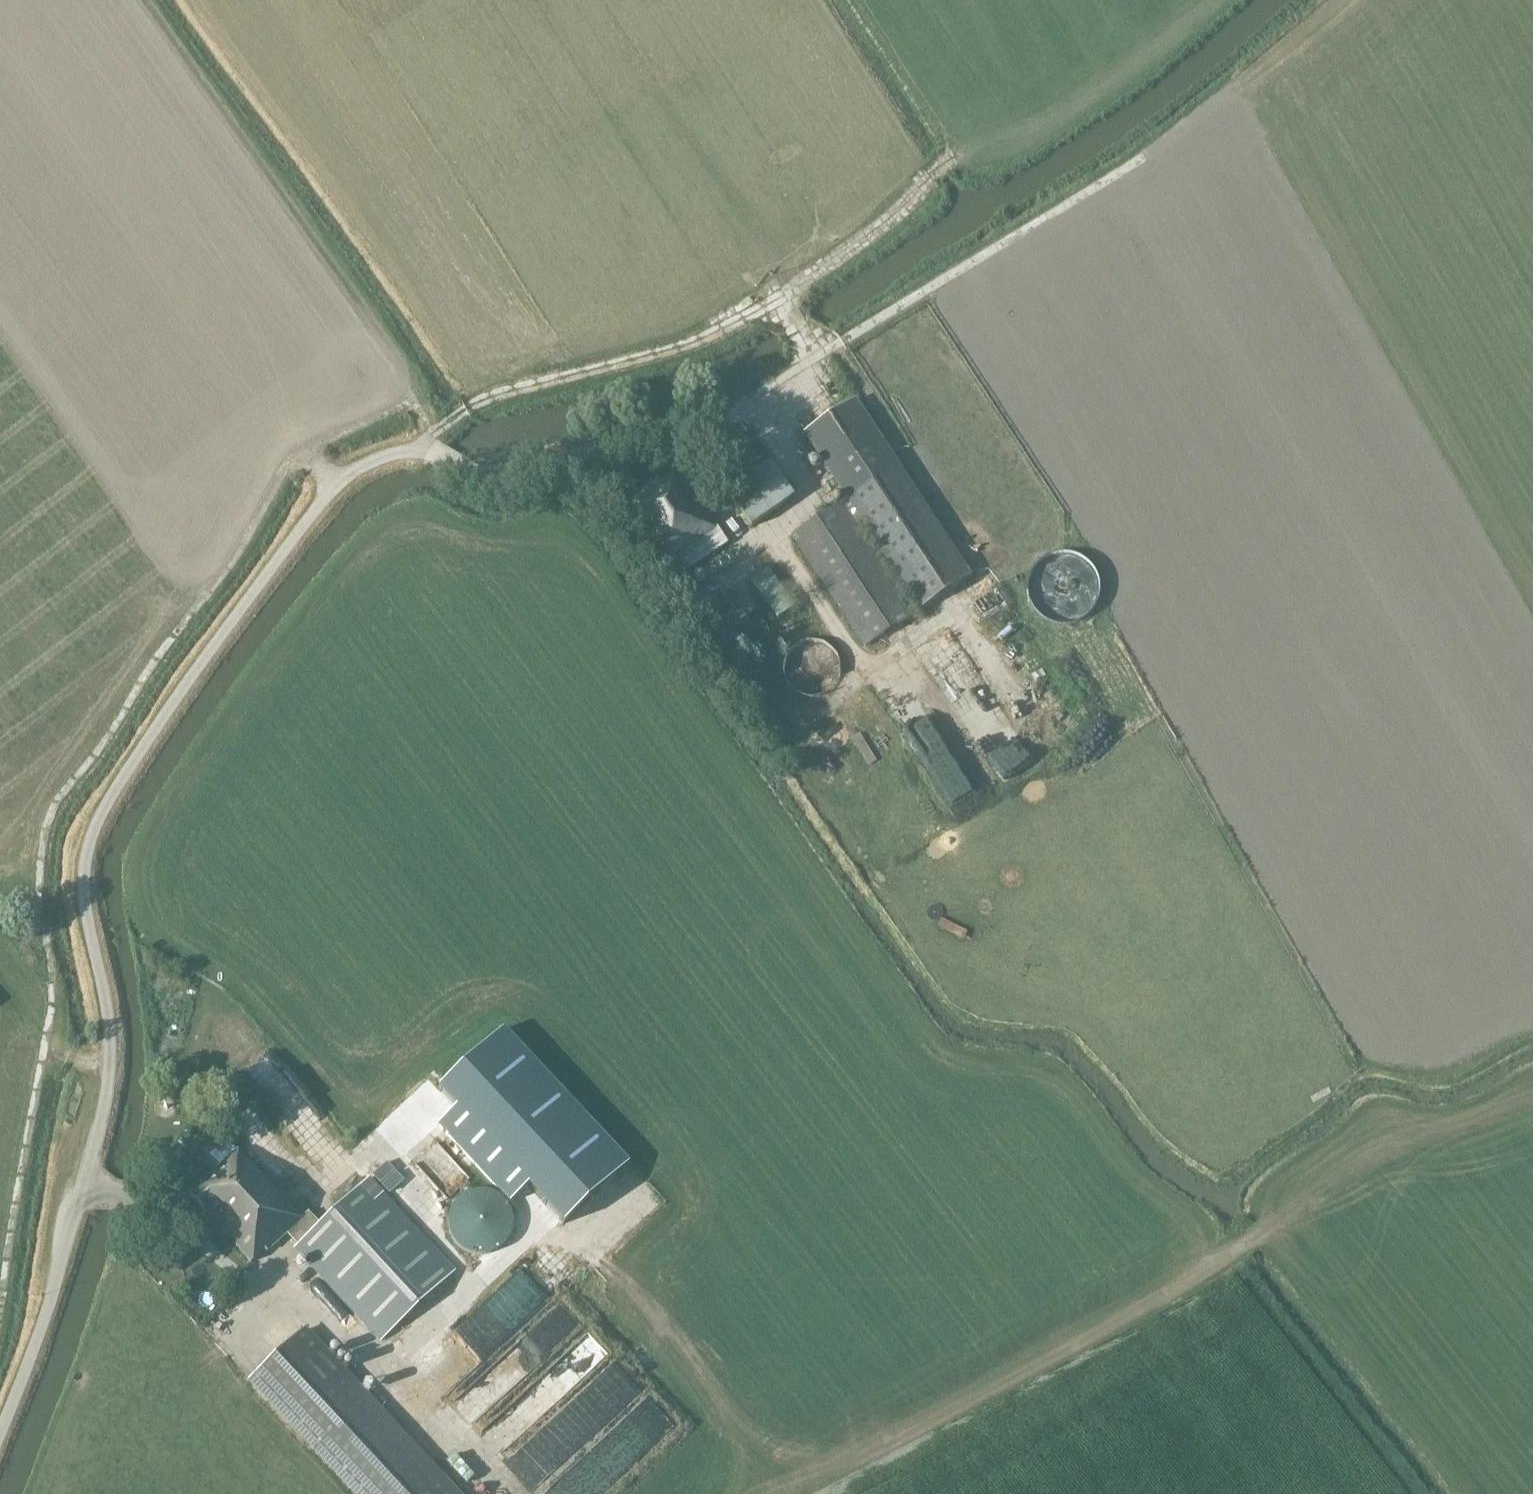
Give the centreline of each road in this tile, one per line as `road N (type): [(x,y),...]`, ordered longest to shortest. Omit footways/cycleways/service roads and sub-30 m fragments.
road 1 (track): [(0,1304),(51,1005),(40,879),(43,834),(58,799),(300,458),(410,412),(433,438),(429,445)]
road 2 (track): [(1133,65),(979,162),(936,172),(834,263),(721,336),(471,409),(433,438)]
road 3 (track): [(834,353),(1145,165),(1340,0)]

